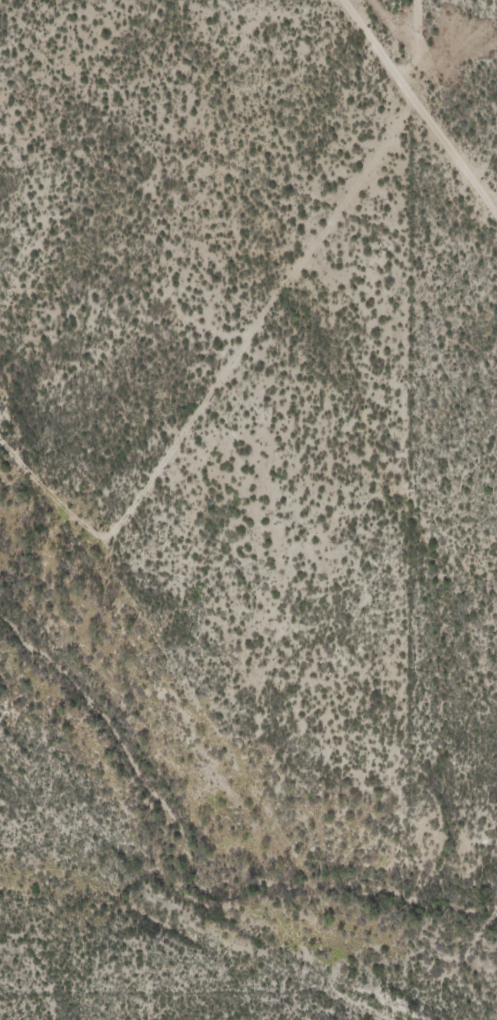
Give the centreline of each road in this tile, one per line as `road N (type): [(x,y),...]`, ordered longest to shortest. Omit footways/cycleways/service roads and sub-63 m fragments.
road 1 (track): [(298,1019),(419,238),(423,0)]
road 2 (track): [(365,1019),(496,938)]
road 3 (track): [(421,105),(345,0)]

